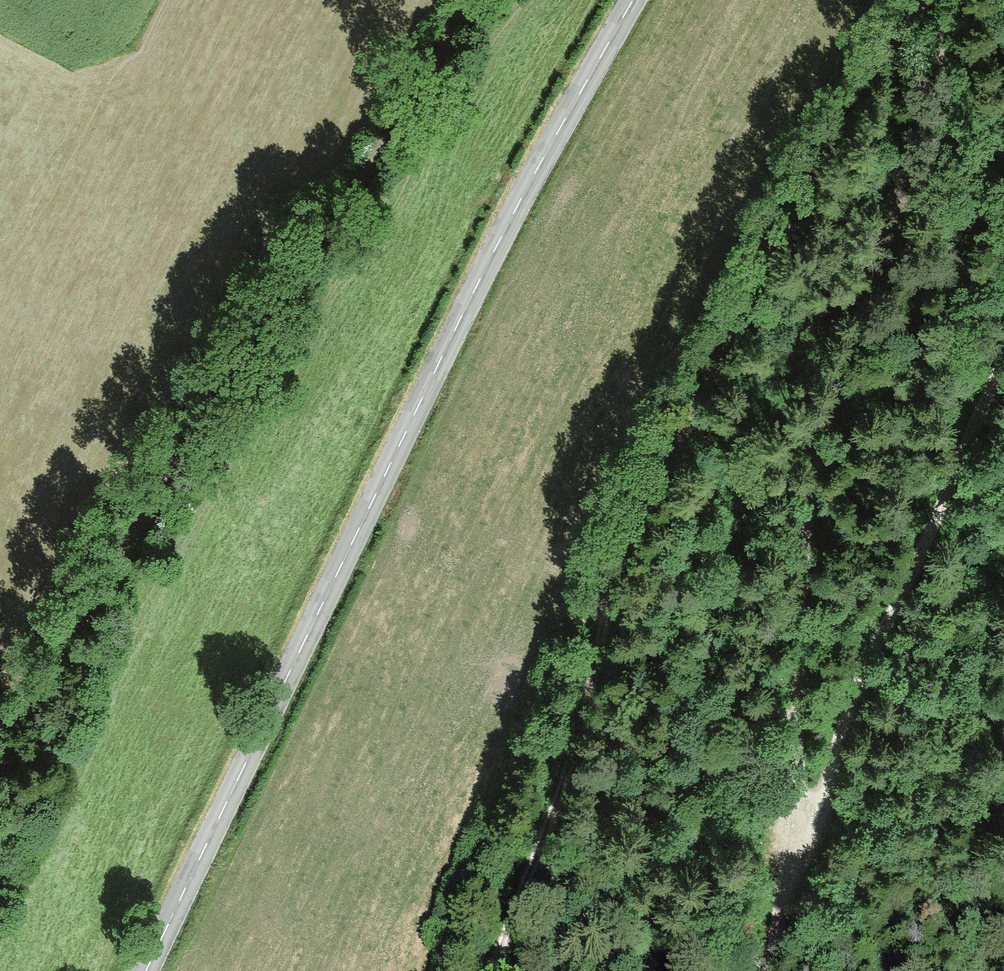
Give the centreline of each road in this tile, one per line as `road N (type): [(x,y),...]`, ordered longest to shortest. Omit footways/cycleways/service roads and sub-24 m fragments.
road 1 (tertiary): [(633,0),(367,502),(146,970)]
road 2 (track): [(919,0),(632,548),(601,629),(593,695),(566,795),(492,970)]
road 3 (track): [(475,0),(241,351),(63,667),(0,733)]
road 4 (track): [(923,0),(892,256),(821,485),(796,619),(806,852)]
road 5 (track): [(1003,391),(806,852)]
road 6 (track): [(806,852),(766,970)]

